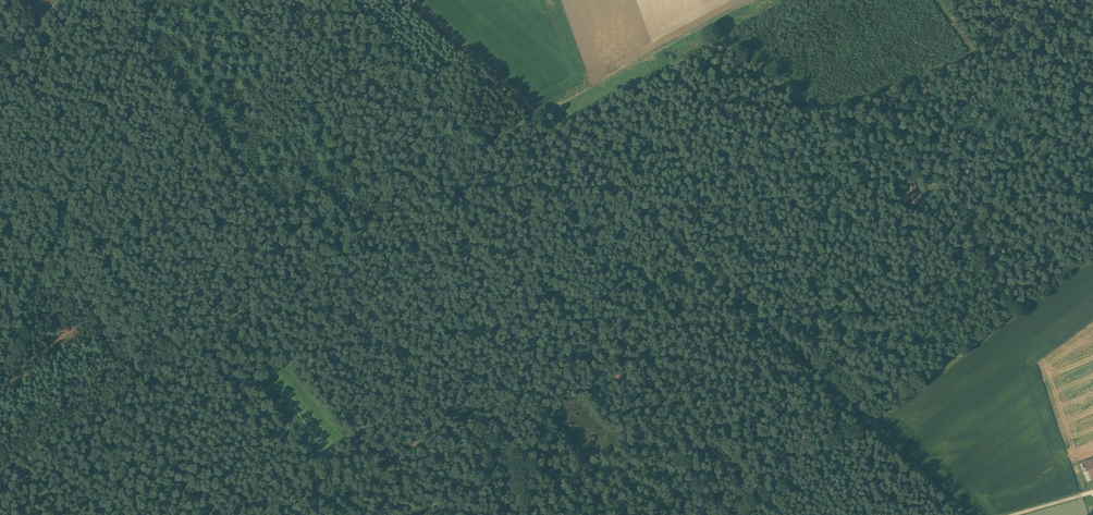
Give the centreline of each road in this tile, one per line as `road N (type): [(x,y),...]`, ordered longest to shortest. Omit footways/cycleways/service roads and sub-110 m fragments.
road 1 (unclassified): [(413,0),(871,418),(964,514)]
road 2 (track): [(737,514),(1092,255)]
road 3 (track): [(701,26),(954,200),(1010,315)]
road 4 (track): [(154,0),(0,381)]
road 5 (track): [(0,469),(282,283)]
road 6 (track): [(282,283),(535,112)]
road 7 (track): [(540,117),(752,0)]
road 8 (track): [(940,188),(902,83),(856,0)]
road 9 (track): [(248,304),(163,194)]

